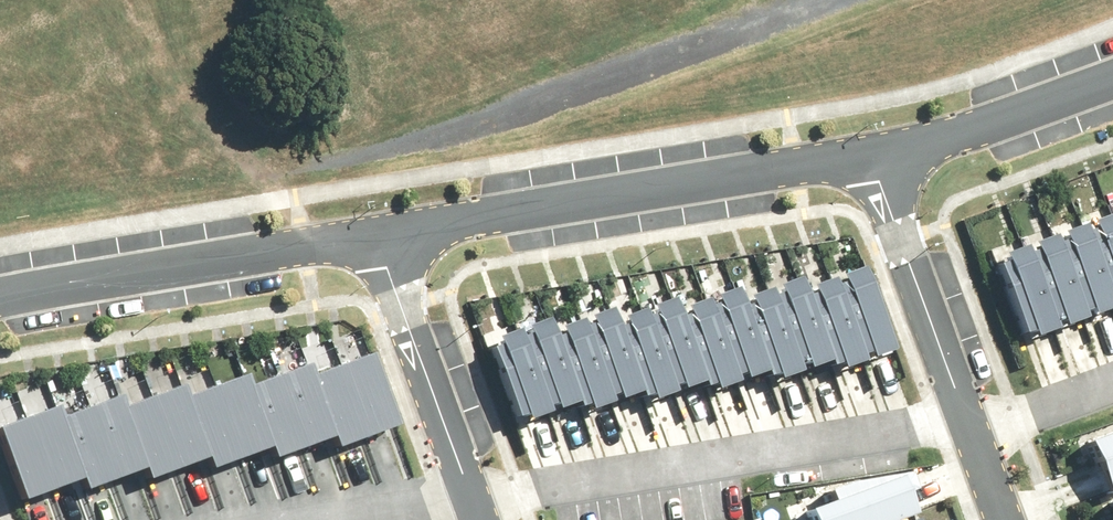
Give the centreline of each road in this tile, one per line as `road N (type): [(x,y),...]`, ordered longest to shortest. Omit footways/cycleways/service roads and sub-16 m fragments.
road 1 (residential): [(473,504),(976,418)]
road 2 (residential): [(378,235),(882,159)]
road 3 (residential): [(0,296),(378,235)]
road 4 (residential): [(378,235),(473,504)]
road 5 (residential): [(976,418),(882,159)]
road 6 (residential): [(882,159),(1112,83)]
road 7 (residential): [(982,435),(1112,386)]

